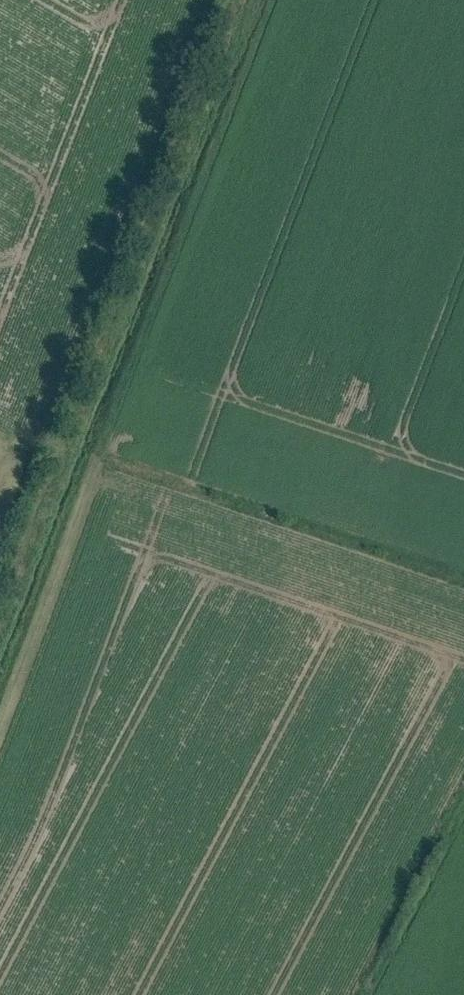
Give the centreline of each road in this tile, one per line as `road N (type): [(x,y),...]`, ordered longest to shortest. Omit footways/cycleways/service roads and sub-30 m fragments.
road 1 (track): [(250,0),(0,647)]
road 2 (track): [(134,442),(463,551)]

